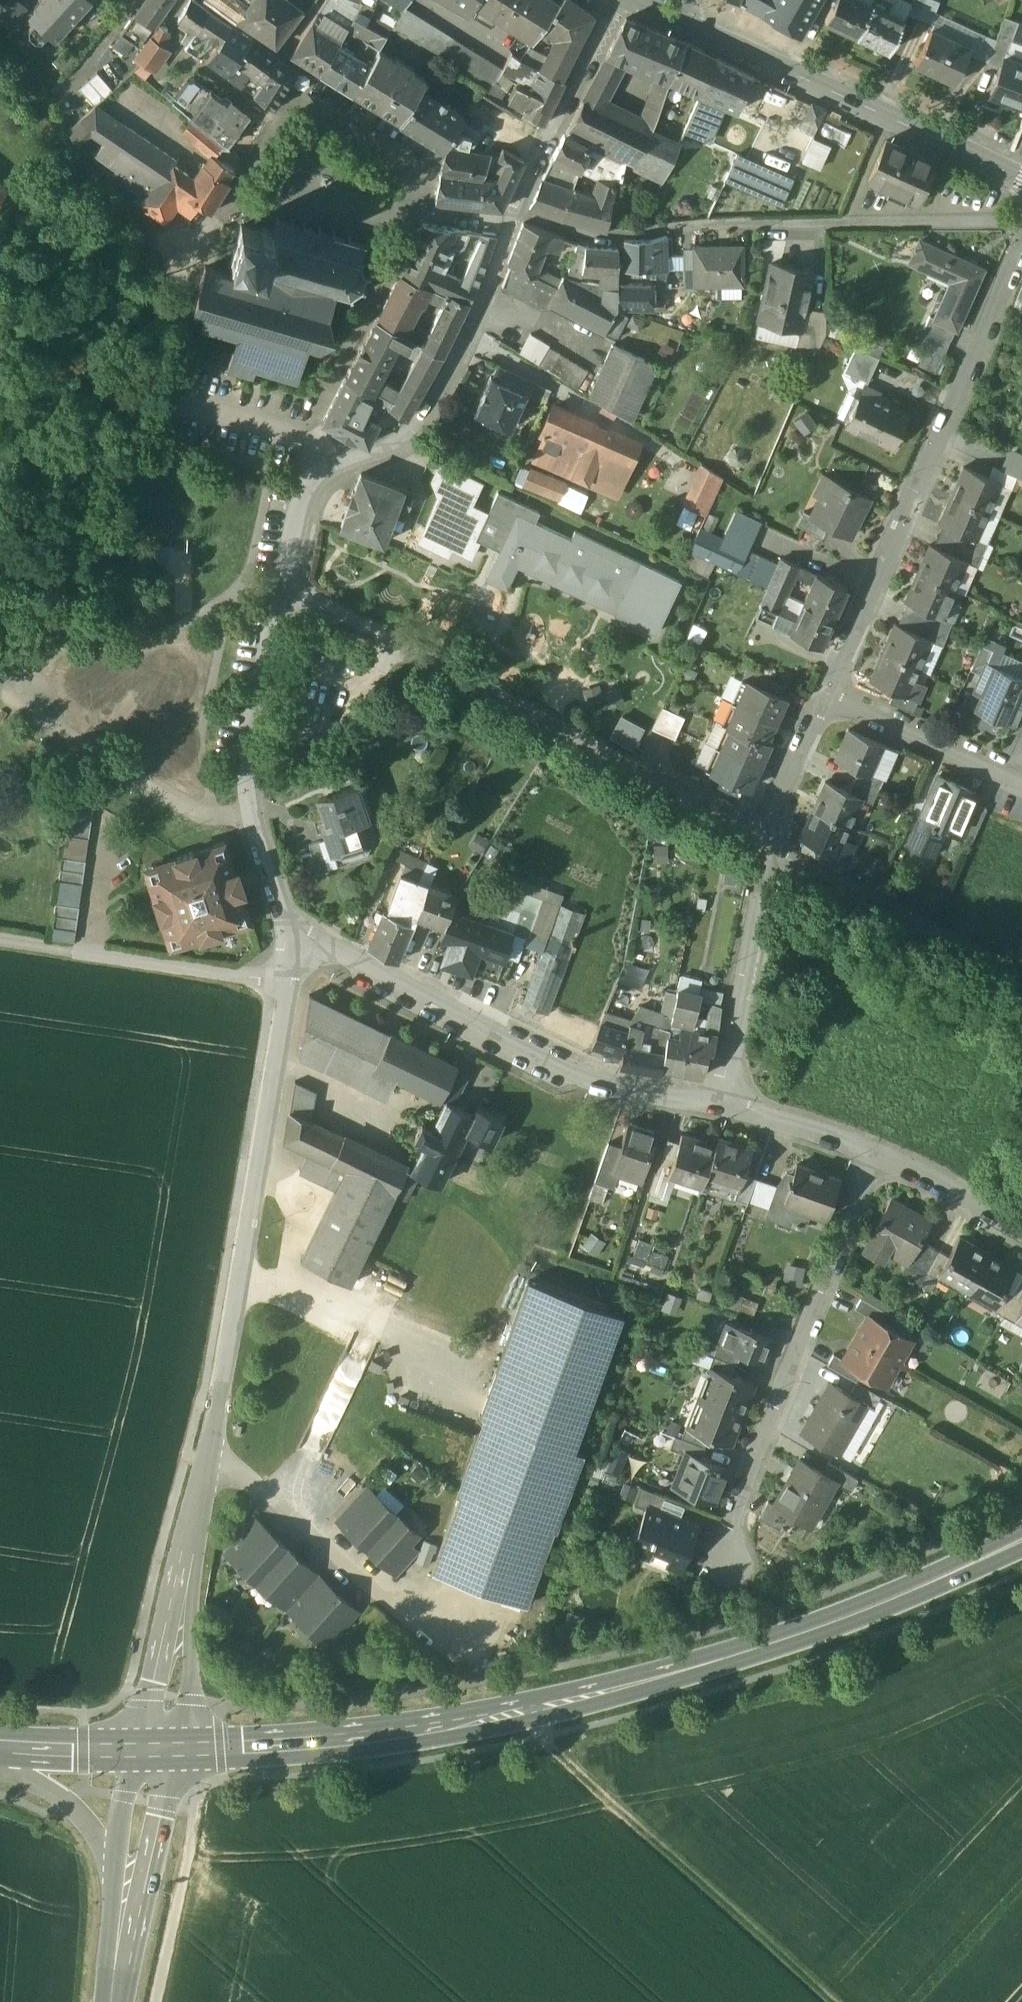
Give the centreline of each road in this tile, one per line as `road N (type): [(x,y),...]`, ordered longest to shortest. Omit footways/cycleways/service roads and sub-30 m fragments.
road 1 (secondary): [(178,1765),(396,1748),(603,1704),(808,1639),(1021,1549)]
road 2 (secondary): [(1021,1530),(859,1604),(574,1691),(400,1722),(186,1739)]
road 3 (residential): [(279,594),(311,478),(399,441),(431,405),(494,275),(527,178),(616,0)]
road 4 (residential): [(768,837),(279,594)]
road 5 (residential): [(1021,243),(820,697)]
road 6 (residential): [(206,1457),(285,981)]
road 7 (residential): [(283,932),(317,935),(589,1075),(722,1108)]
road 8 (residential): [(877,1153),(717,1581)]
road 9 (track): [(543,1736),(837,2001)]
road 10 (tertiary): [(1021,181),(682,23)]
road 11 (residential): [(283,932),(246,771),(249,724),(279,594)]
road 12 (residential): [(0,938),(285,981)]
road 13 (track): [(768,837),(1021,972)]
road 14 (residential): [(768,837),(722,1108)]
road 15 (residential): [(820,697),(1021,785)]
road 16 (tertiary): [(119,1967),(178,1765)]
road 17 (unclassified): [(192,1544),(179,1563),(143,1738)]
road 18 (unclassified): [(186,1739),(197,1573),(192,1544)]
road 19 (residential): [(877,1153),(1021,1237)]
road 20 (residential): [(722,1108),(877,1153)]
road 21 (tertiary): [(0,1770),(65,1804),(112,1873)]
road 22 (residential): [(820,697),(768,837)]
road 23 (secondary): [(143,1738),(0,1733)]
road 24 (secondary): [(0,1760),(133,1764)]

